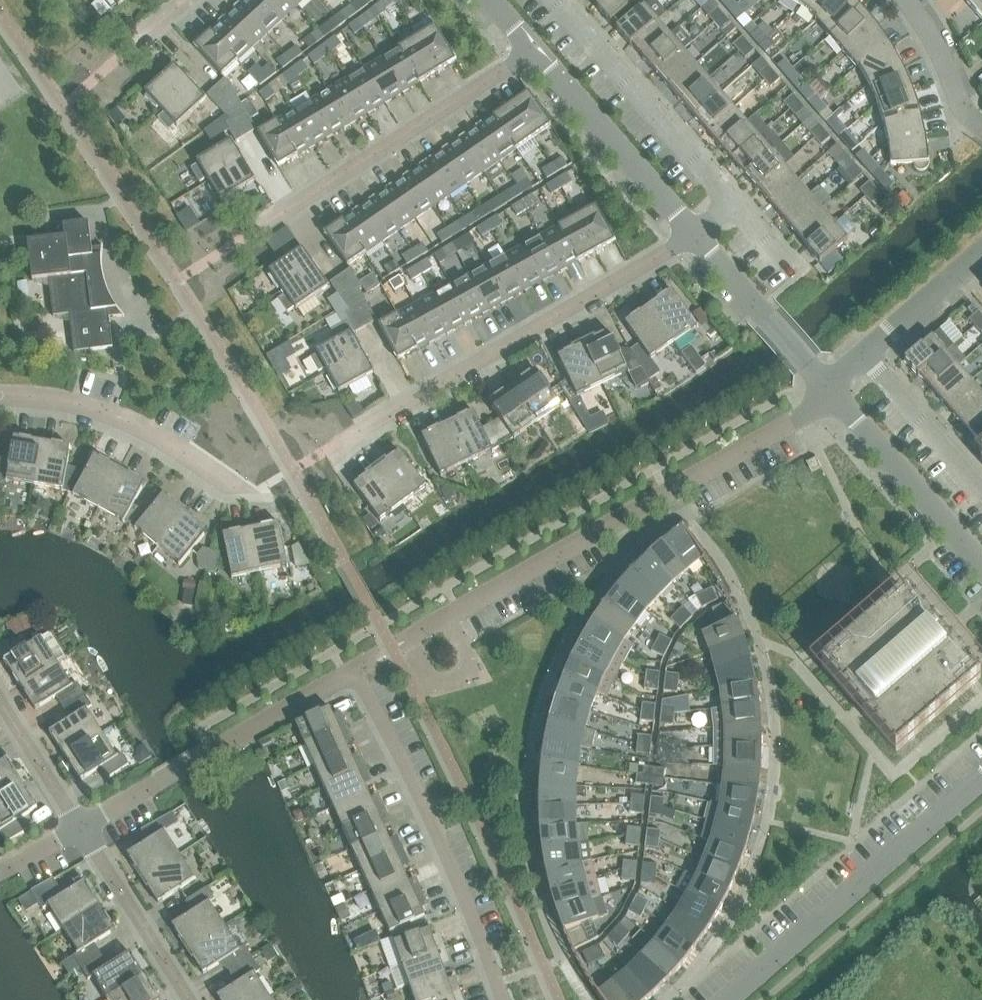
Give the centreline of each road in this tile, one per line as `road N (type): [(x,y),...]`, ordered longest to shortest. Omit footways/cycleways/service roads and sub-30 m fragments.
road 1 (residential): [(358,670),(830,398)]
road 2 (residential): [(357,436),(694,238)]
road 3 (residential): [(502,999),(483,941),(358,670)]
road 4 (residential): [(245,240),(533,53)]
road 5 (unclassified): [(729,999),(981,782)]
road 6 (residential): [(83,831),(358,670)]
road 7 (residential): [(736,205),(557,0)]
road 8 (residential): [(0,396),(124,422),(230,491)]
road 9 (unclassified): [(694,238),(533,53)]
road 10 (residential): [(981,569),(830,398)]
road 11 (unclassified): [(830,398),(694,238)]
road 12 (residential): [(190,999),(83,831)]
road 13 (residential): [(981,493),(869,360)]
road 14 (residential): [(83,831),(0,693)]
road 15 (residential): [(869,360),(981,258)]
road 16 (residential): [(981,130),(906,0)]

